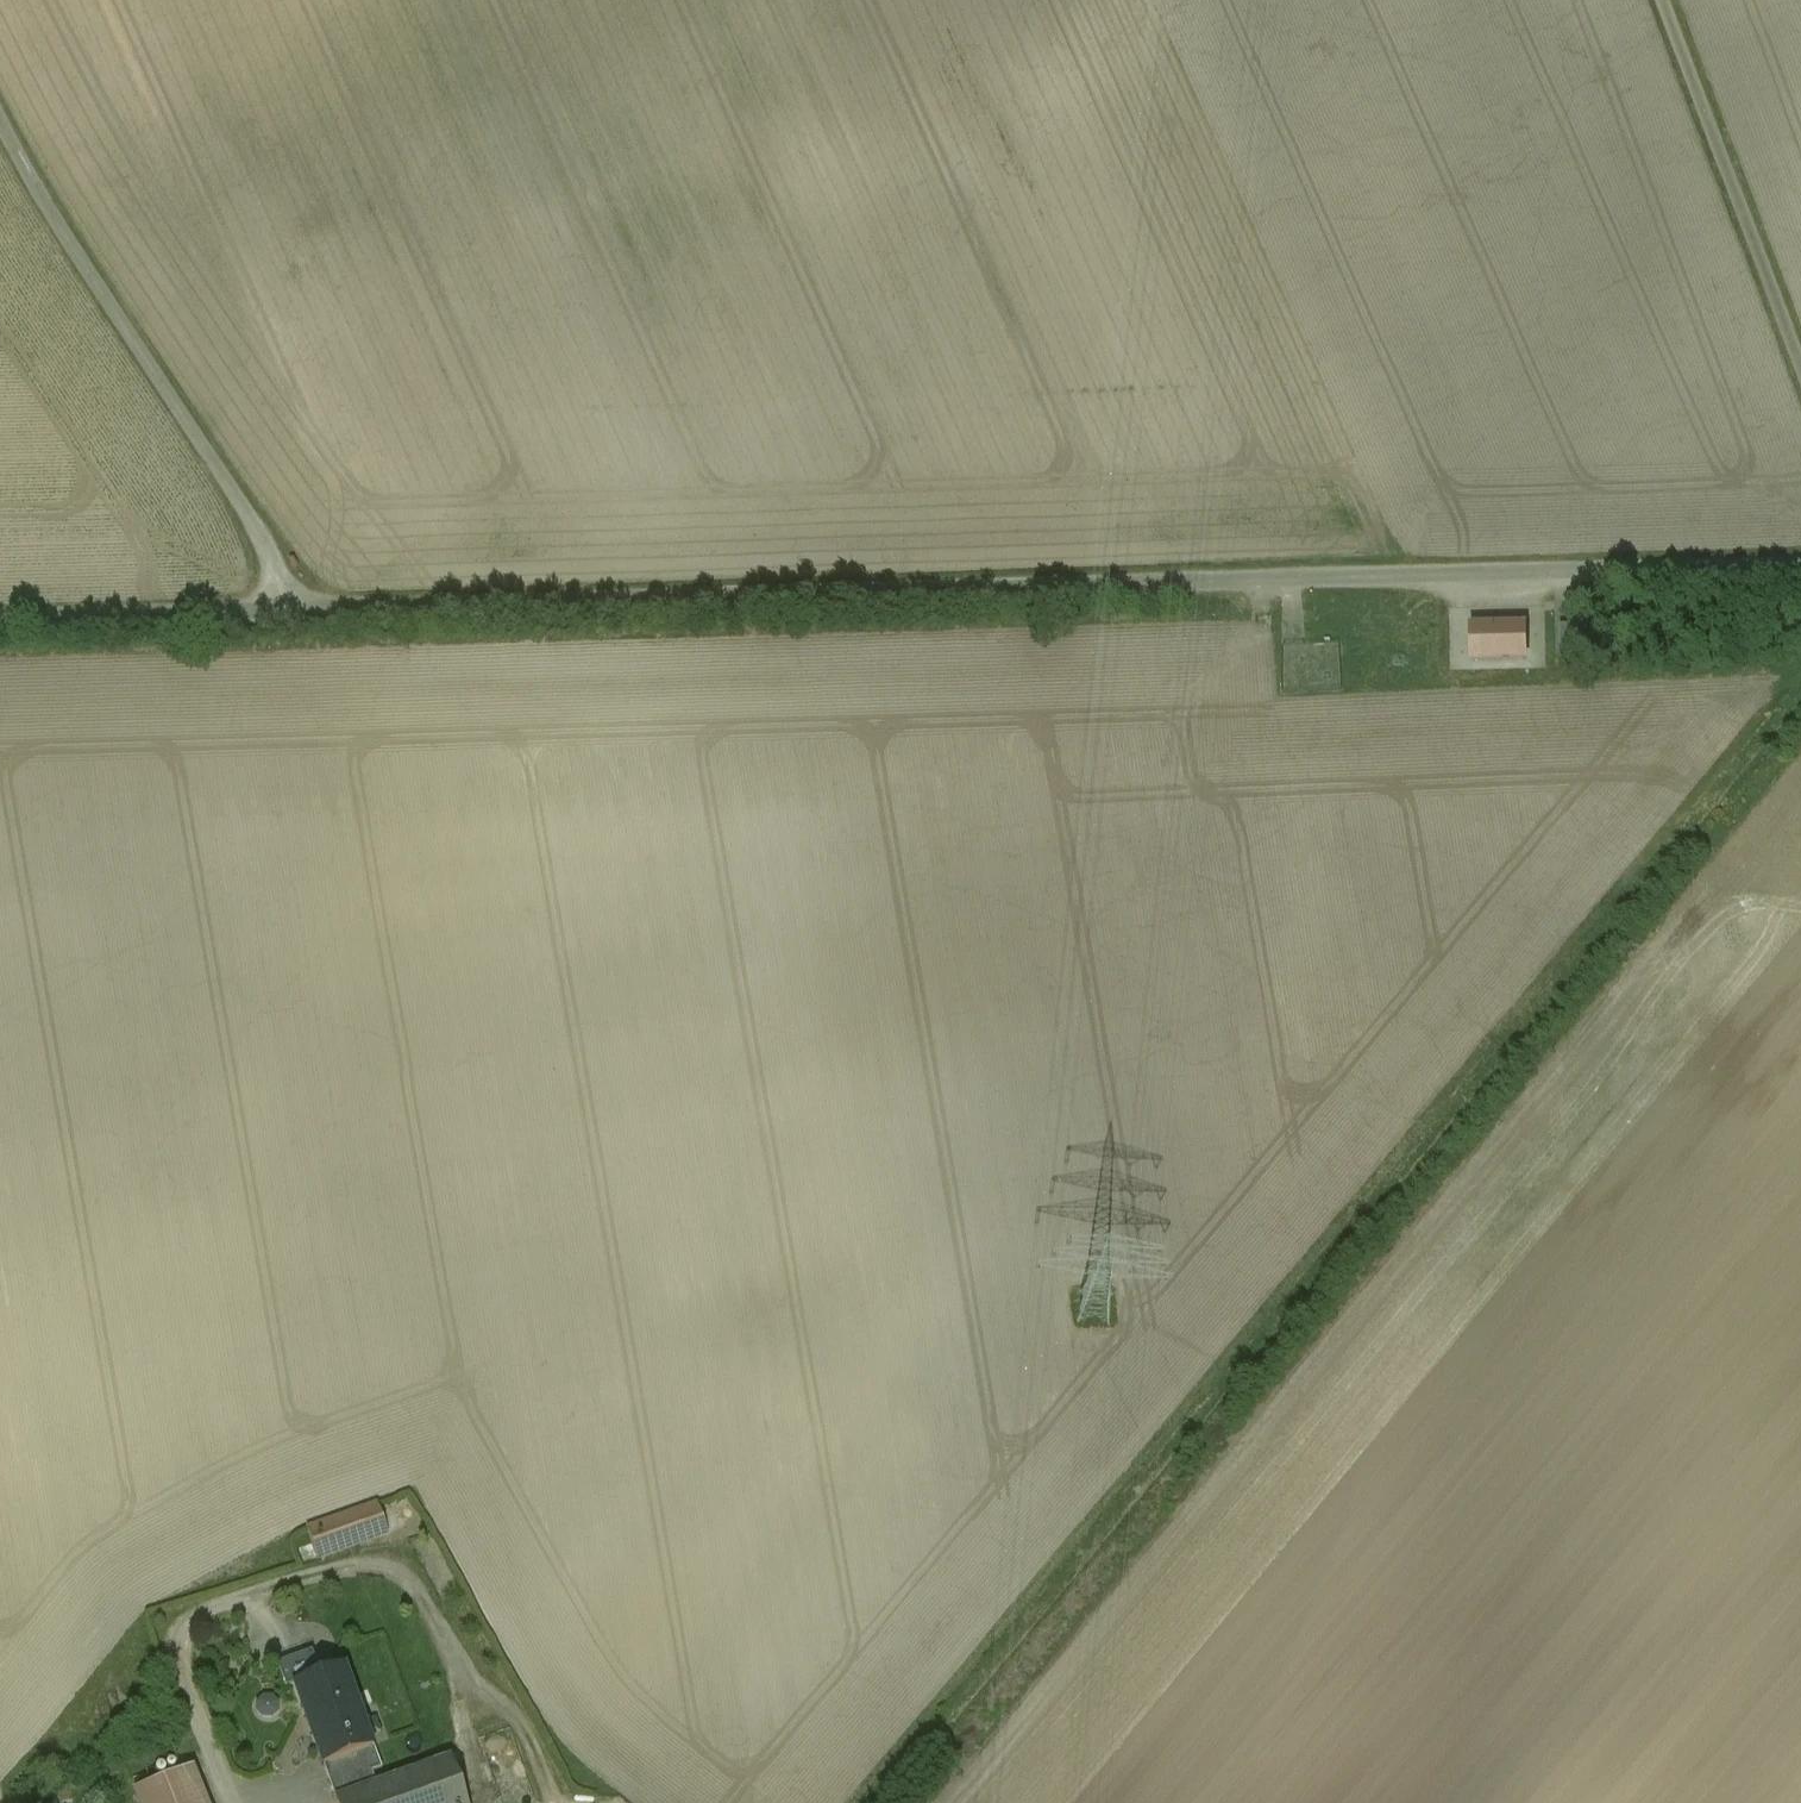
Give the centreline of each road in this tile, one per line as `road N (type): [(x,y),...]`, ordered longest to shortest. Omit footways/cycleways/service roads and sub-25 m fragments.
road 1 (unclassified): [(1800,566),(0,619)]

